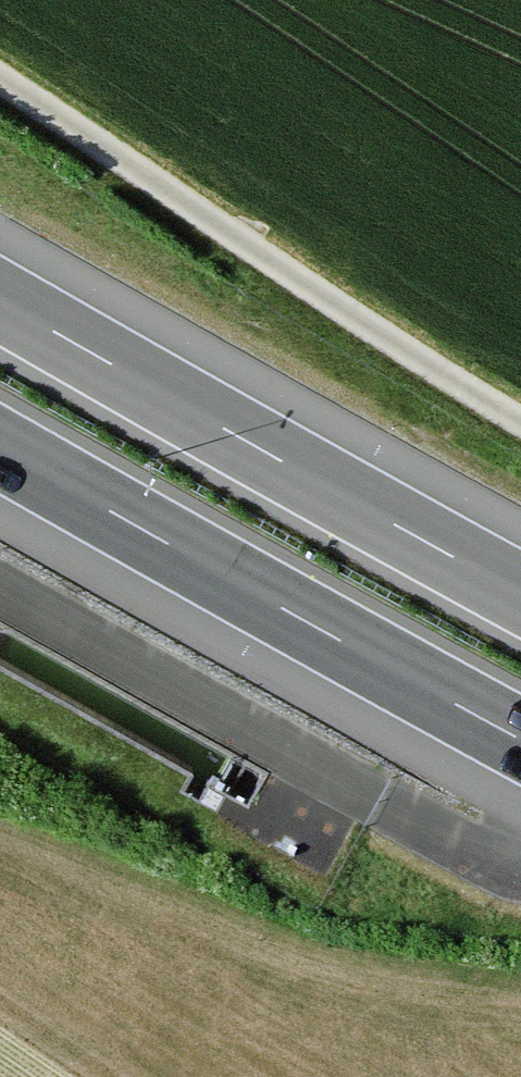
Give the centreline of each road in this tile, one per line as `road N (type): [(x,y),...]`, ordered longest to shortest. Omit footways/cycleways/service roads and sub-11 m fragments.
road 1 (track): [(520,420),(0,79)]
road 2 (motorway): [(520,594),(0,300)]
road 3 (motorway): [(0,448),(520,740)]

